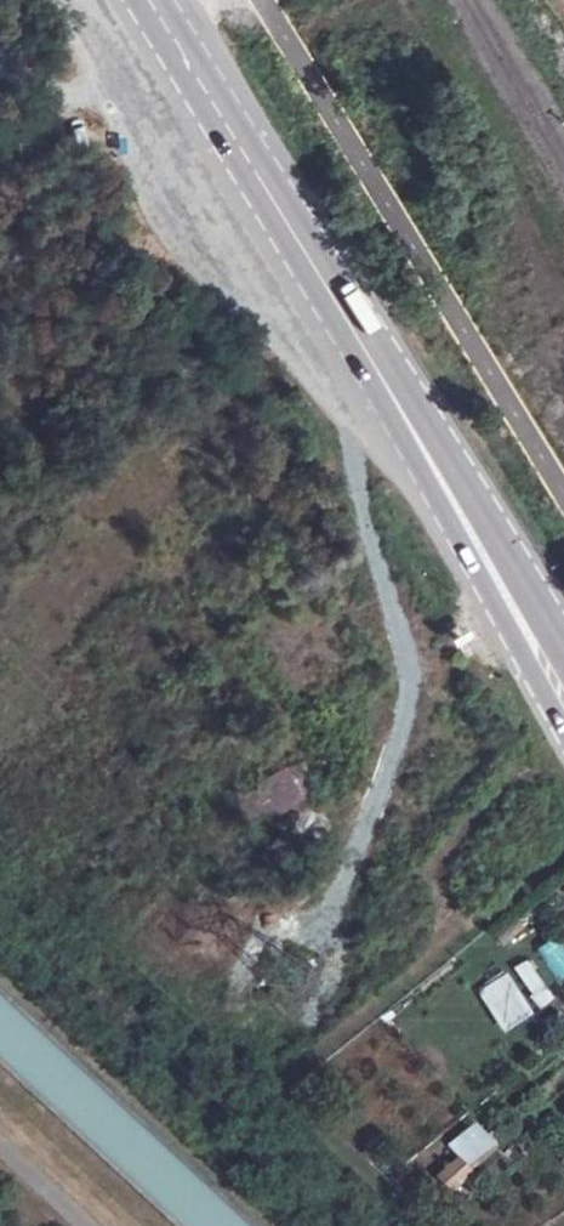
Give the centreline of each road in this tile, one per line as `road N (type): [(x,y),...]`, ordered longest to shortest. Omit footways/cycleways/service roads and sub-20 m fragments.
road 1 (primary): [(147,0),(537,643)]
road 2 (track): [(0,173),(152,9)]

